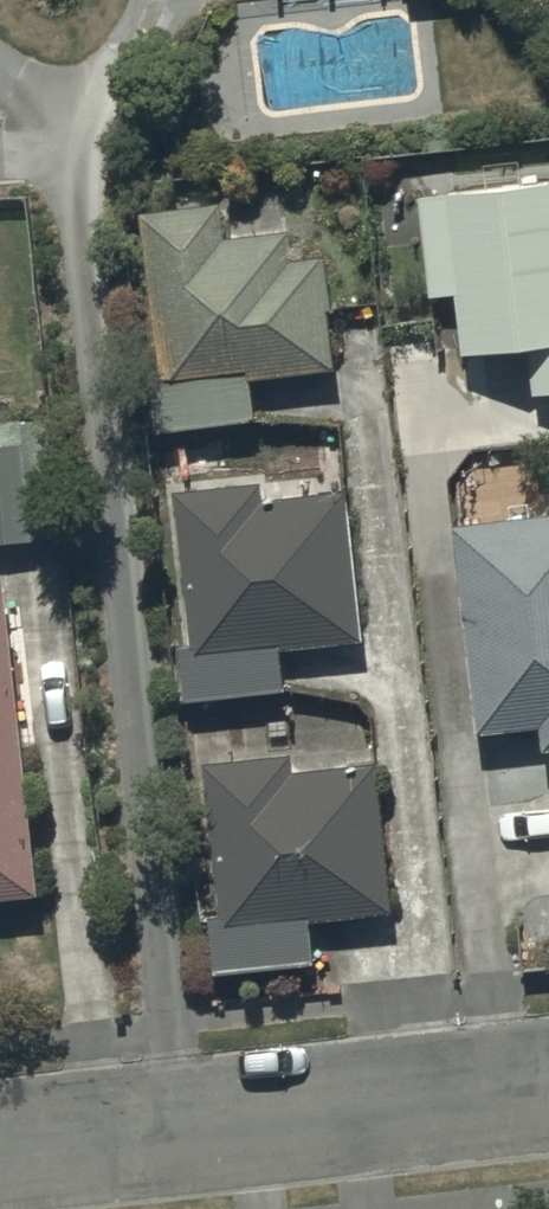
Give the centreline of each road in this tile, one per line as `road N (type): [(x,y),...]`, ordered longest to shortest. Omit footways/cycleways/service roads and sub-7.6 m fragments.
road 1 (residential): [(0,1150),(548,1087)]

